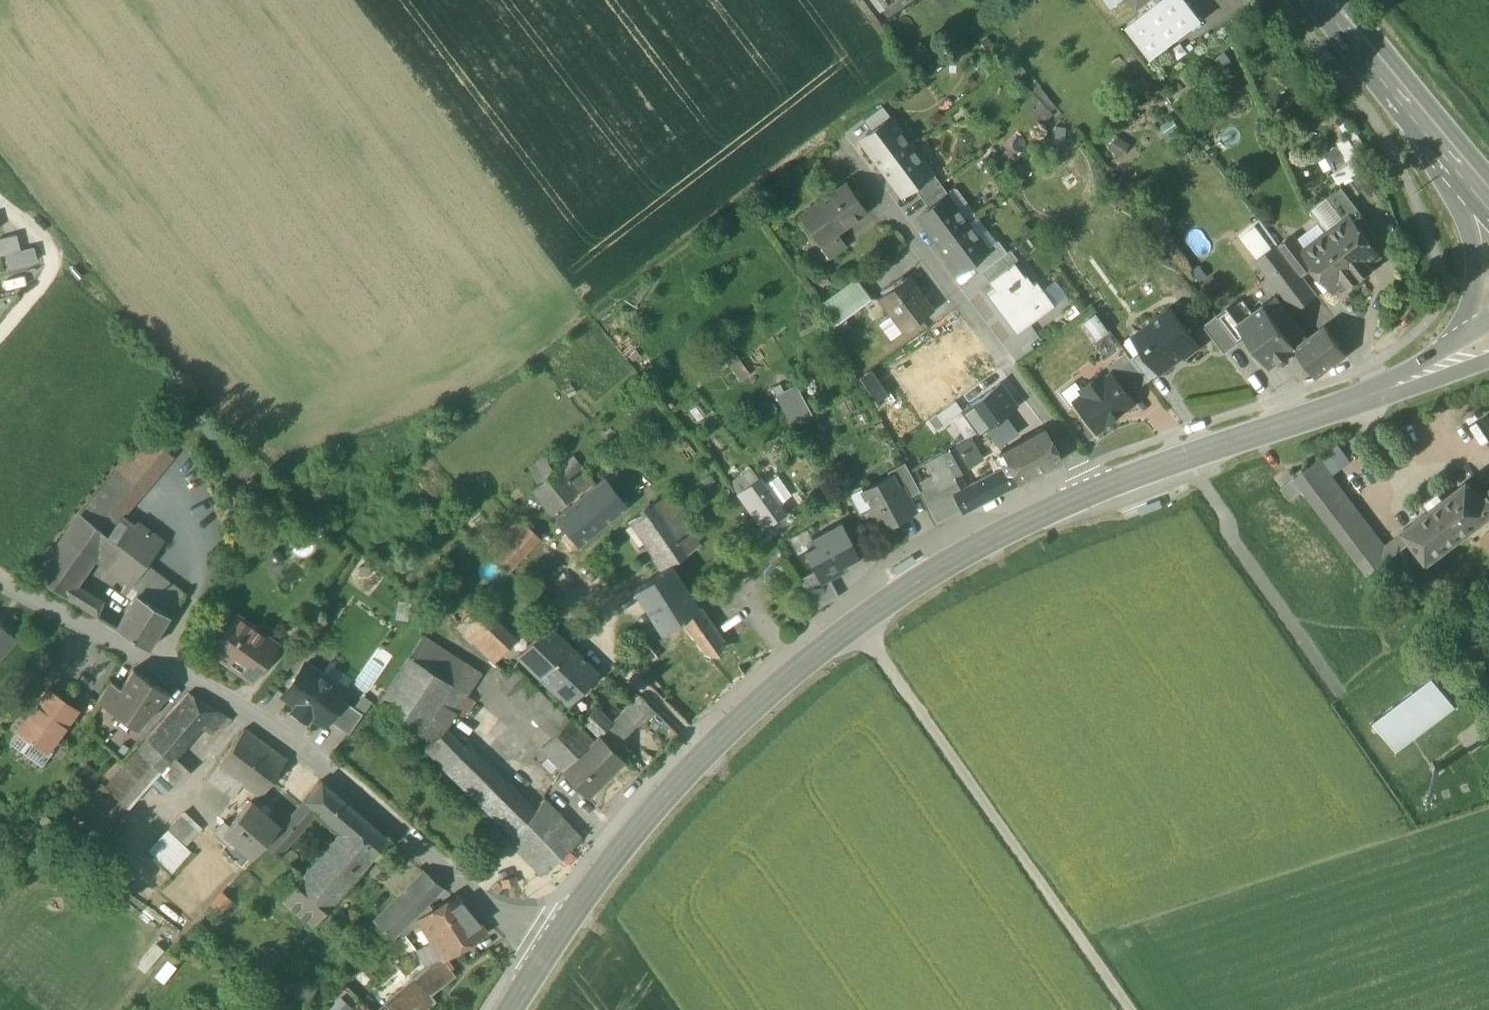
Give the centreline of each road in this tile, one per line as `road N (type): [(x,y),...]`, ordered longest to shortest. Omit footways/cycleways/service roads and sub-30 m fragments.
road 1 (secondary): [(1098,489),(913,586),(738,723),(620,851),(540,954)]
road 2 (residential): [(540,954),(347,781),(214,692),(0,581)]
road 3 (track): [(1131,1009),(858,622)]
road 4 (residential): [(850,151),(1098,489)]
road 5 (secondary): [(1361,399),(1098,489)]
road 6 (primary): [(1432,134),(1476,254),(1459,339)]
road 7 (primary): [(1432,134),(1327,0)]
road 8 (track): [(0,204),(50,251),(47,277),(0,330)]
road 9 (secondary): [(1361,399),(1488,357)]

